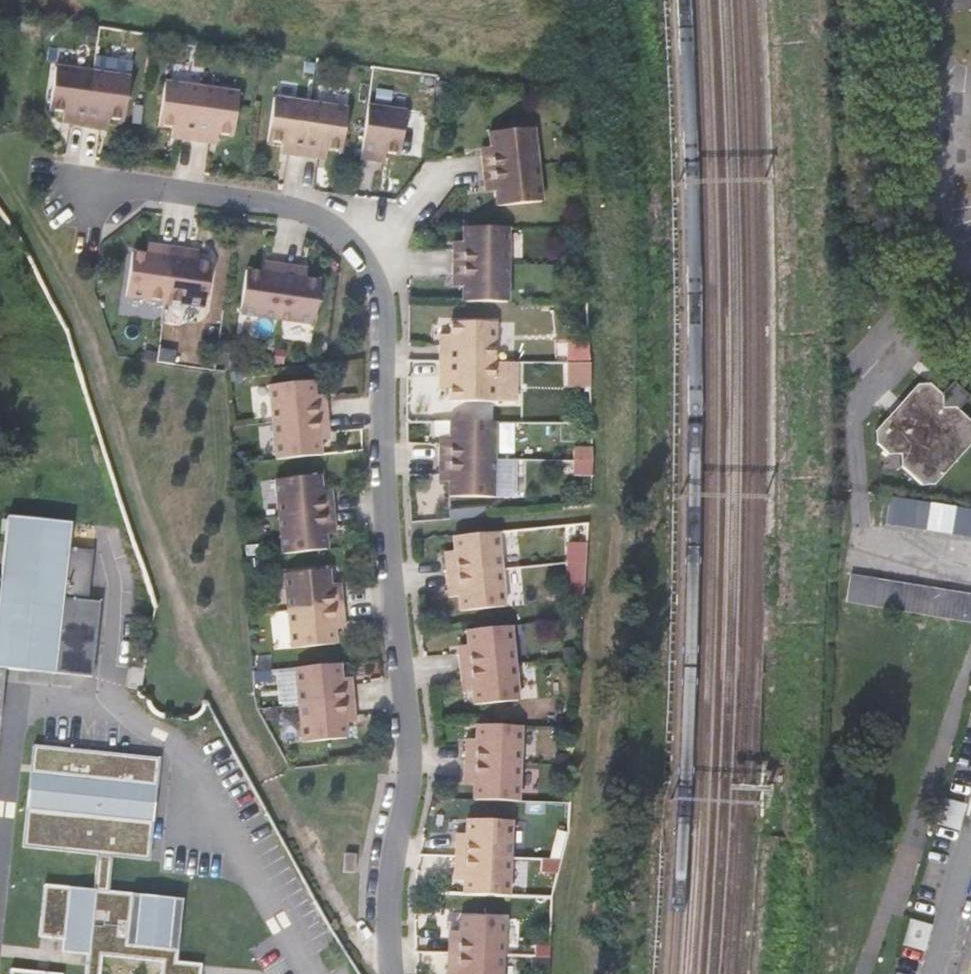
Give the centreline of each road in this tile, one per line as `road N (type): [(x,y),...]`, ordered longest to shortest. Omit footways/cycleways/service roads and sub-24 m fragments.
road 1 (residential): [(397,973),(386,898),(411,770),(389,567),(387,379),(371,278),(344,241),(297,208),(82,176)]
road 2 (track): [(0,175),(87,331),(161,557),(197,637),(261,744),(335,907),(386,973)]
road 3 (residential): [(931,973),(970,834)]

